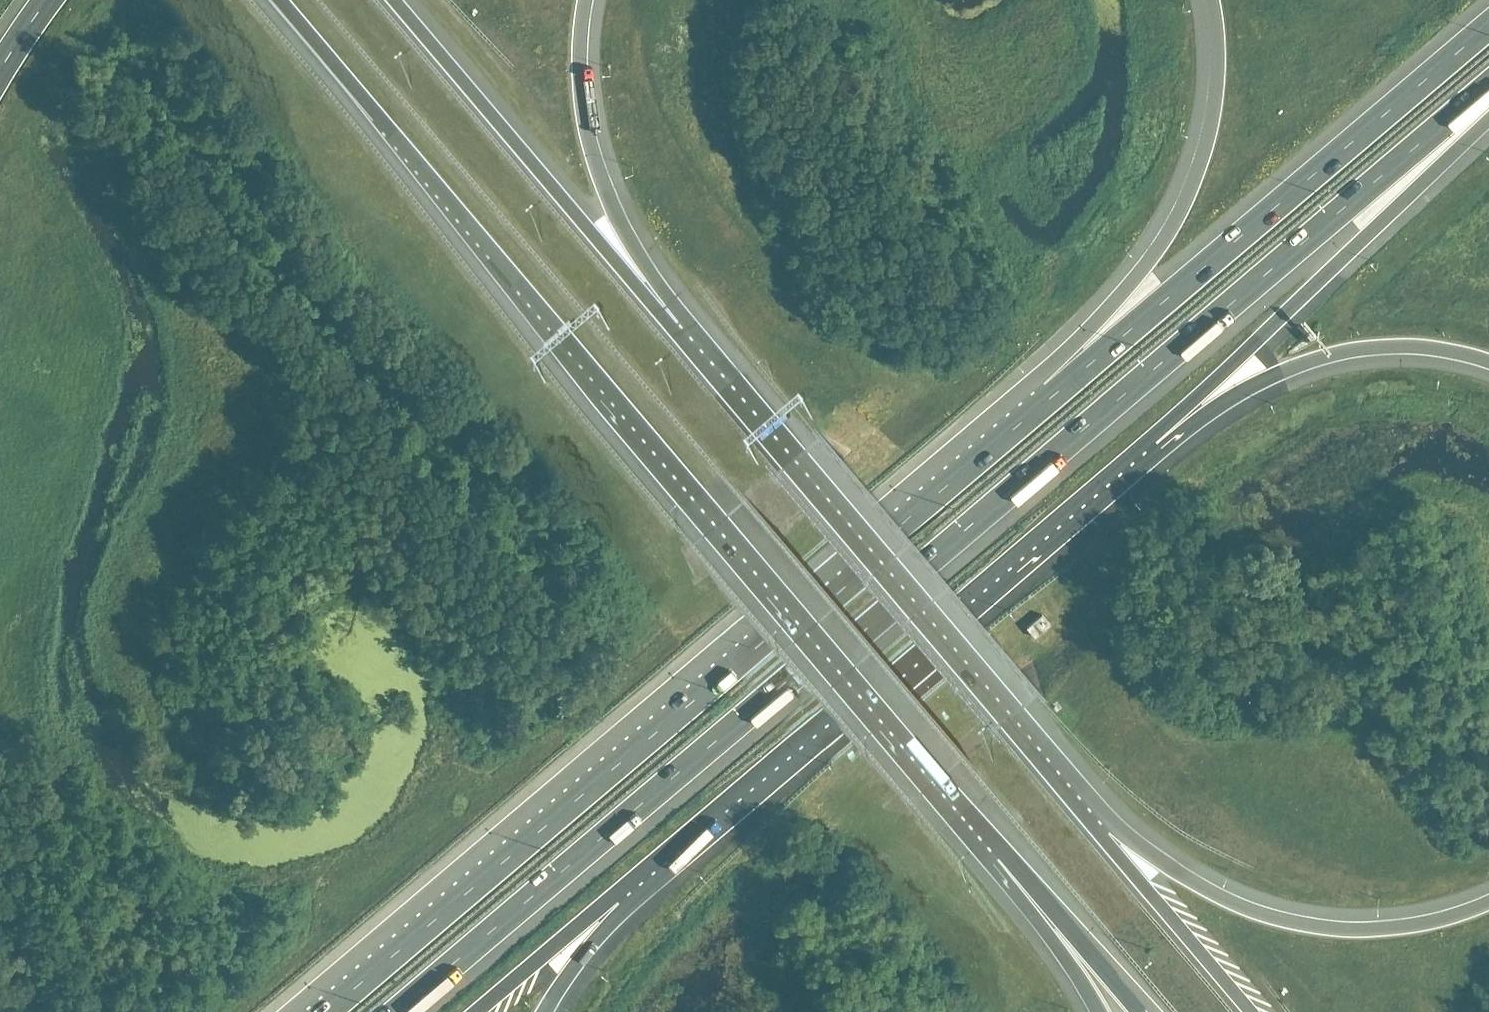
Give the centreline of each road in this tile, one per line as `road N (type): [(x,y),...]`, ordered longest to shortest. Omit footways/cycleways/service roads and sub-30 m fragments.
road 1 (motorway): [(399,1011),(1488,84)]
road 2 (motorway): [(281,0),(1007,855)]
road 3 (motorway): [(1054,394),(328,1011)]
road 4 (motorway): [(618,892),(1160,431)]
road 5 (motorway): [(1103,833),(679,335)]
road 6 (motorway): [(1488,24),(1054,394)]
road 7 (motorway): [(1160,431),(1488,98)]
road 8 (motorway): [(679,335),(395,0)]
road 9 (motorway): [(1212,0),(1215,104),(1182,209),(1054,394)]
road 10 (motorway): [(1488,900),(1405,924),(1338,926),(1259,911),(1103,833)]
road 11 (motorway): [(679,335),(594,161),(581,96),(585,0)]
road 12 (motorway): [(1160,431),(1325,356),(1439,349),(1488,362)]
road 13 (motorway): [(1254,1011),(1103,833)]
road 14 (motorway): [(1007,855),(1145,1011)]
road 15 (motorway): [(476,1011),(618,892)]
road 16 (motorway): [(1007,855),(1097,1011)]
road 17 (motorway): [(547,1011),(618,892)]

